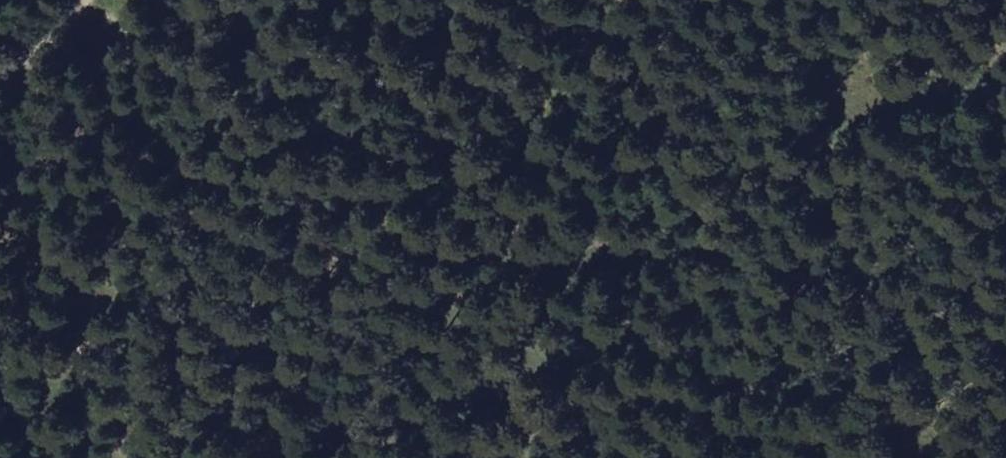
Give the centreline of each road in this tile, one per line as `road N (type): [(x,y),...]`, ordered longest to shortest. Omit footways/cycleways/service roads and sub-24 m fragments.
road 1 (track): [(80,0),(96,457)]

